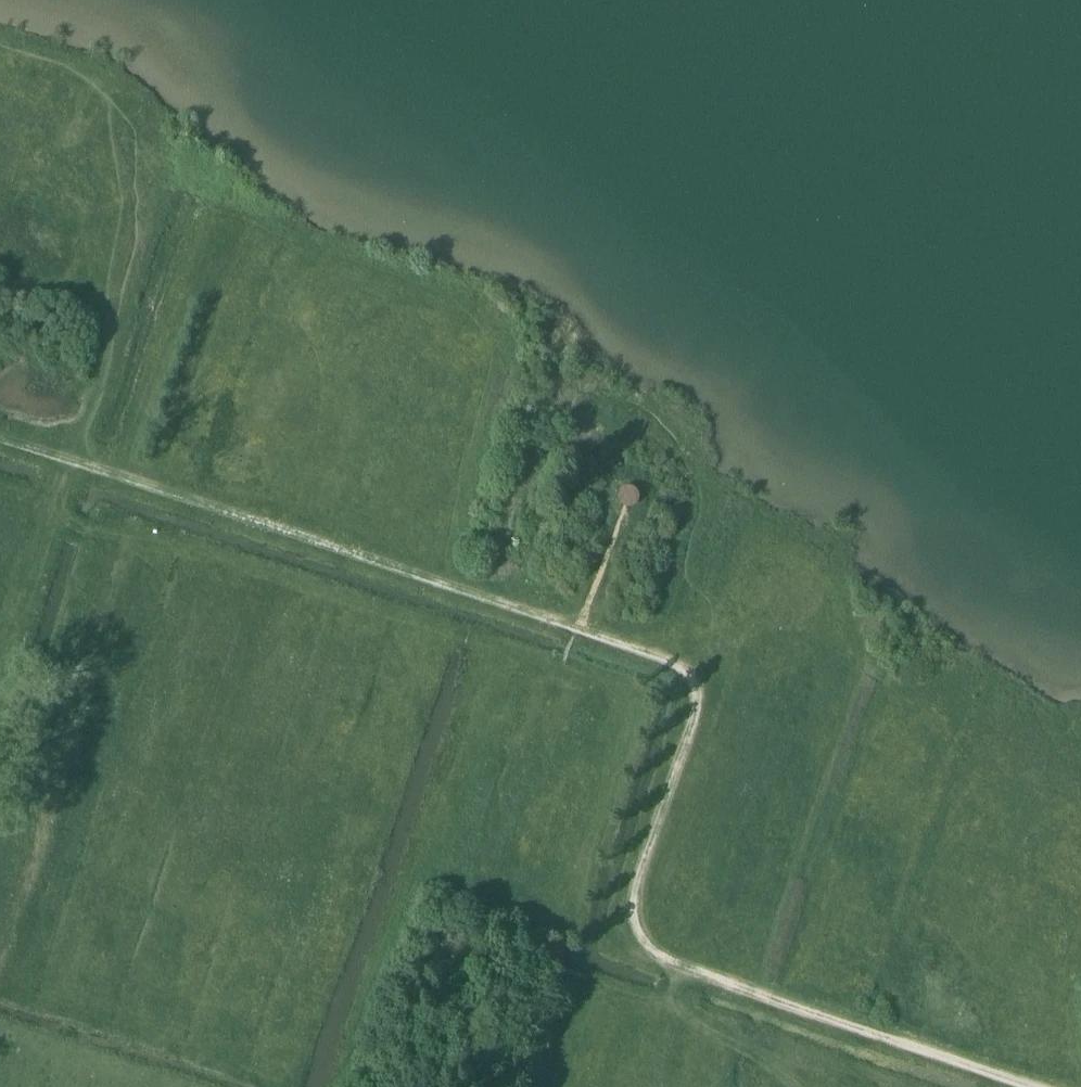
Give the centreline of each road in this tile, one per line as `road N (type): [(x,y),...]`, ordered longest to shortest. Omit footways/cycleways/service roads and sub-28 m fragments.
road 1 (track): [(0,439),(703,676),(626,924),(635,951),(1030,1086)]

